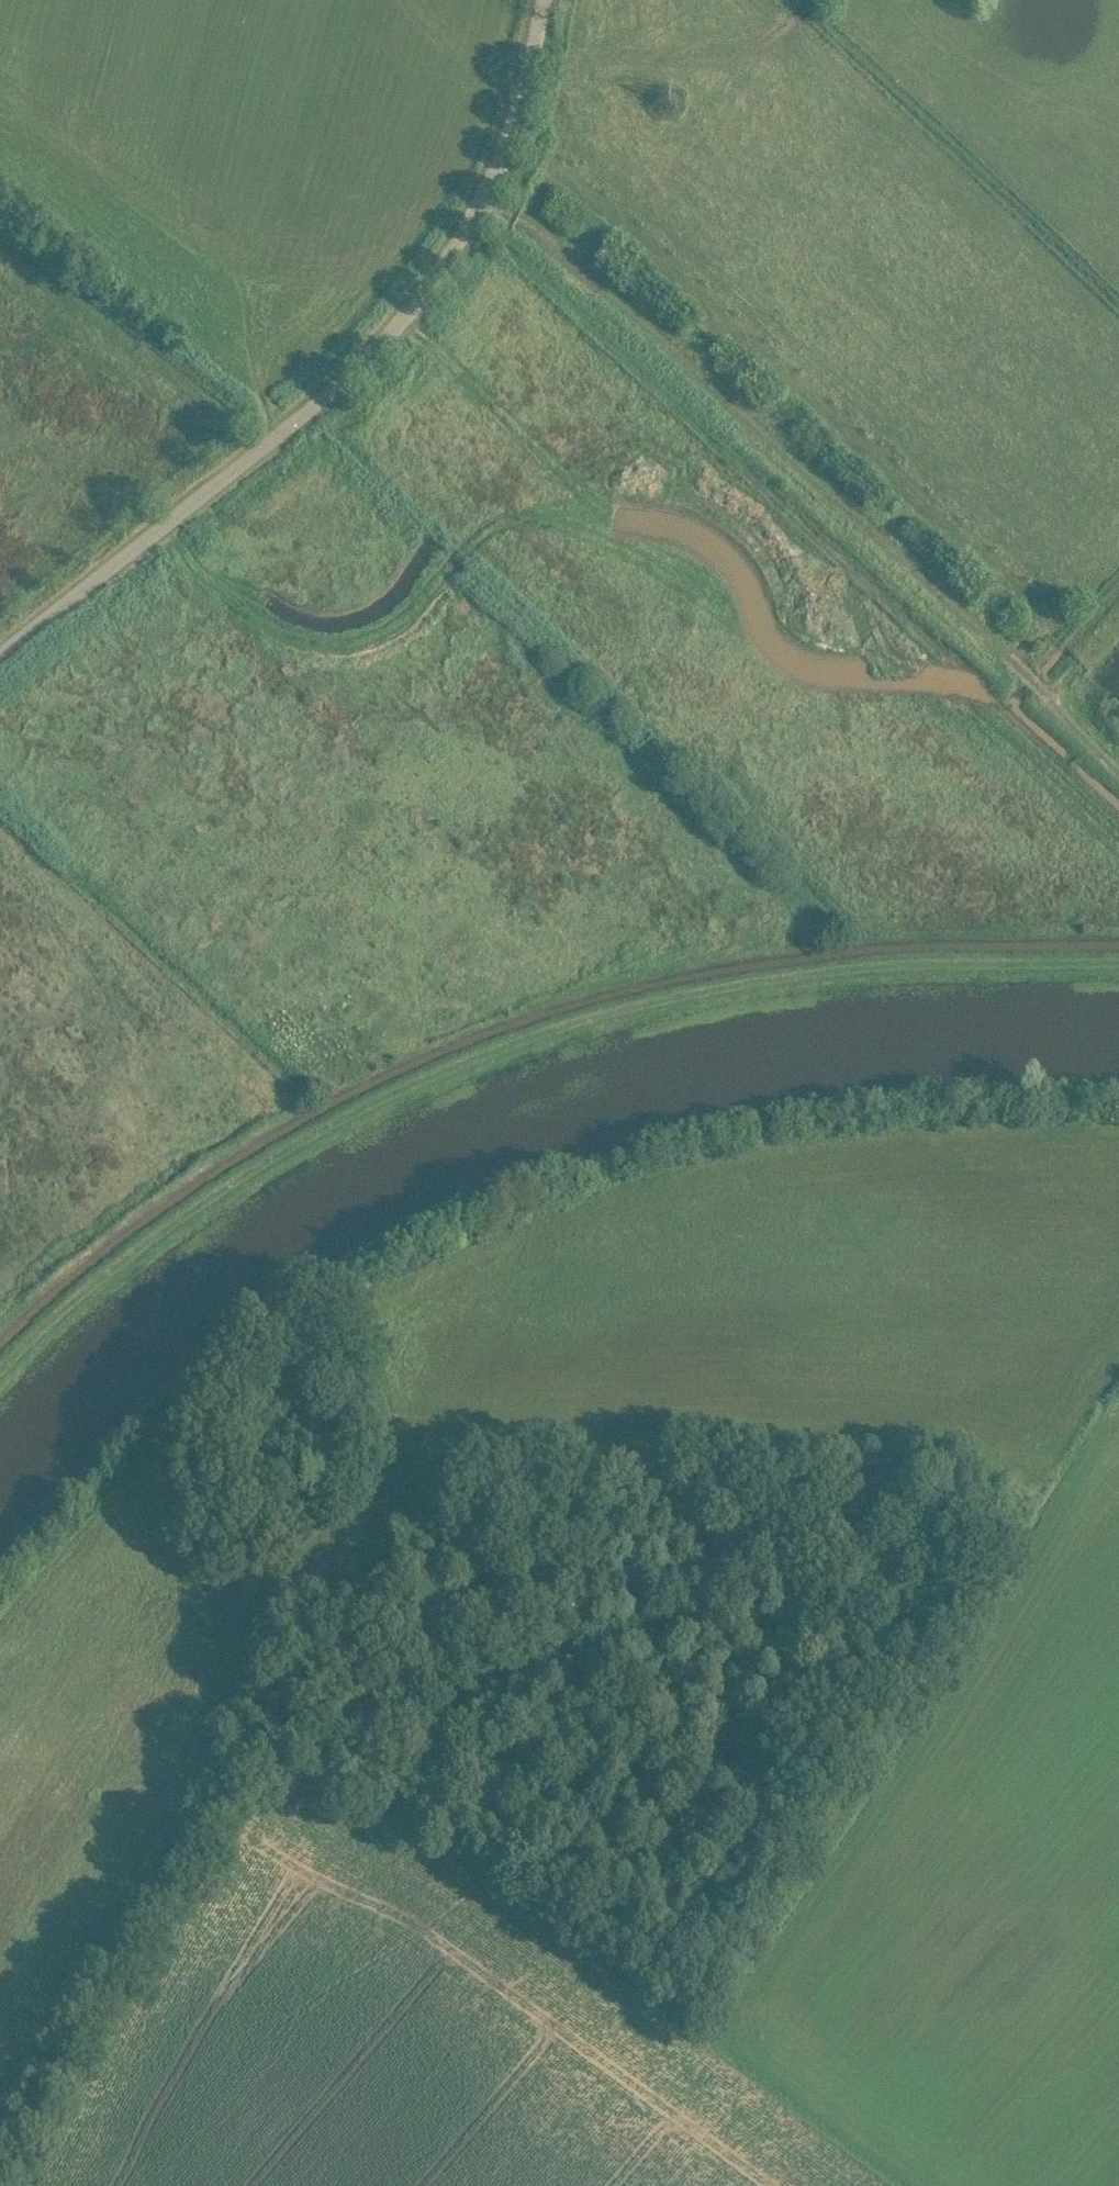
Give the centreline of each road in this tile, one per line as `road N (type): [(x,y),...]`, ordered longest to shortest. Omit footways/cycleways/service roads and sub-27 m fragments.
road 1 (unclassified): [(0,655),(289,428),(370,356),(430,286),(505,150),(544,0)]
road 2 (track): [(245,1760),(0,2173)]

